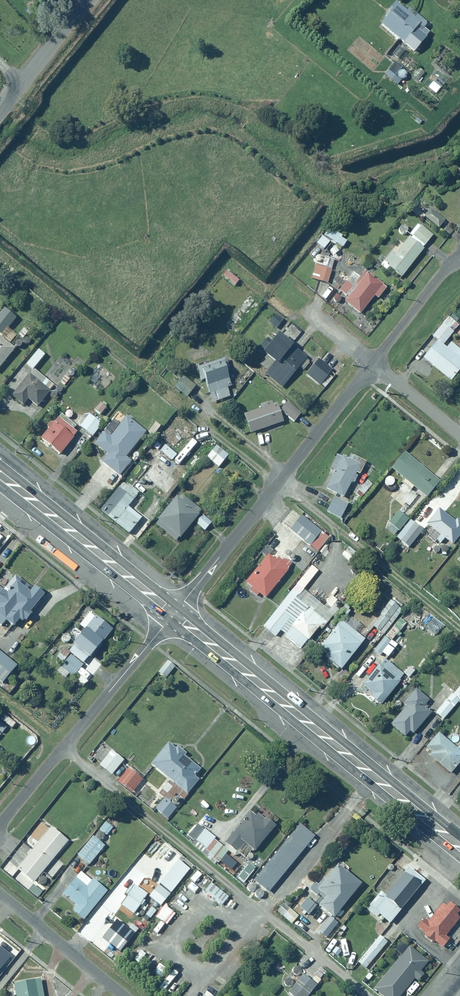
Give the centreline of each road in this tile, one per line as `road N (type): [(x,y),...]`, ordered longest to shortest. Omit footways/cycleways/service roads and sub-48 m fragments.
road 1 (trunk): [(173,613),(459,847)]
road 2 (residential): [(373,363),(173,613)]
road 3 (residential): [(173,613),(0,827)]
road 4 (trunk): [(0,477),(173,613)]
road 5 (residential): [(0,889),(129,995)]
road 6 (residential): [(90,0),(0,111)]
road 7 (residential): [(459,261),(373,363)]

